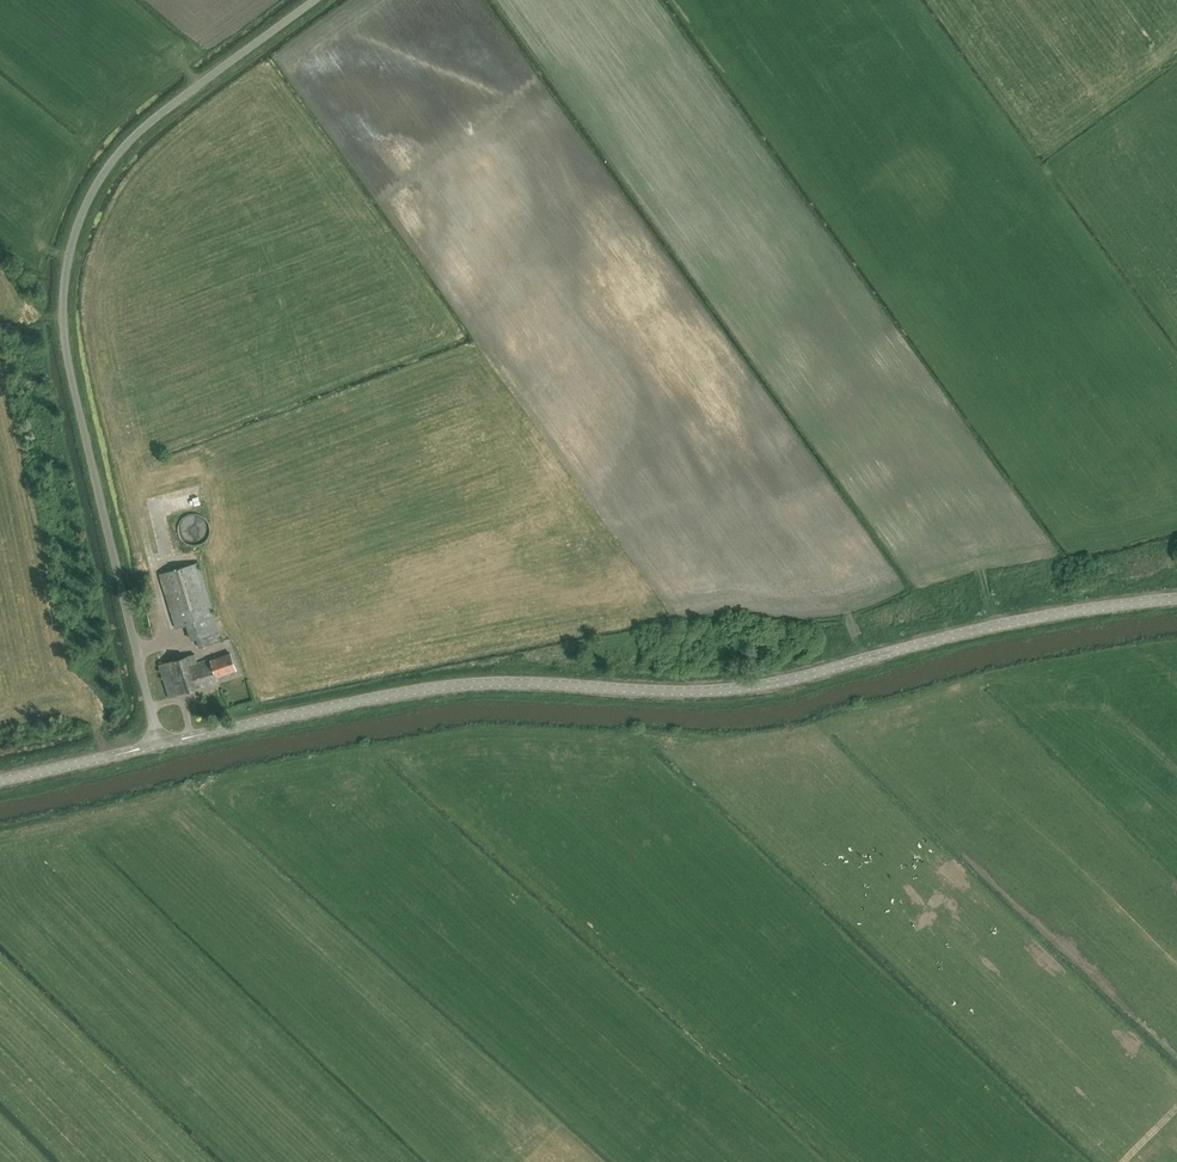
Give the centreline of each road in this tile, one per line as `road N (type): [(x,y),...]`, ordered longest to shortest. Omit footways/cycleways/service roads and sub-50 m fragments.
road 1 (unclassified): [(159,742),(458,684),(745,688),(1013,621),(1176,599)]
road 2 (unclassified): [(159,742),(67,357),(66,266),(96,185),(136,134),(314,0)]
road 3 (unclassified): [(0,779),(159,742)]

